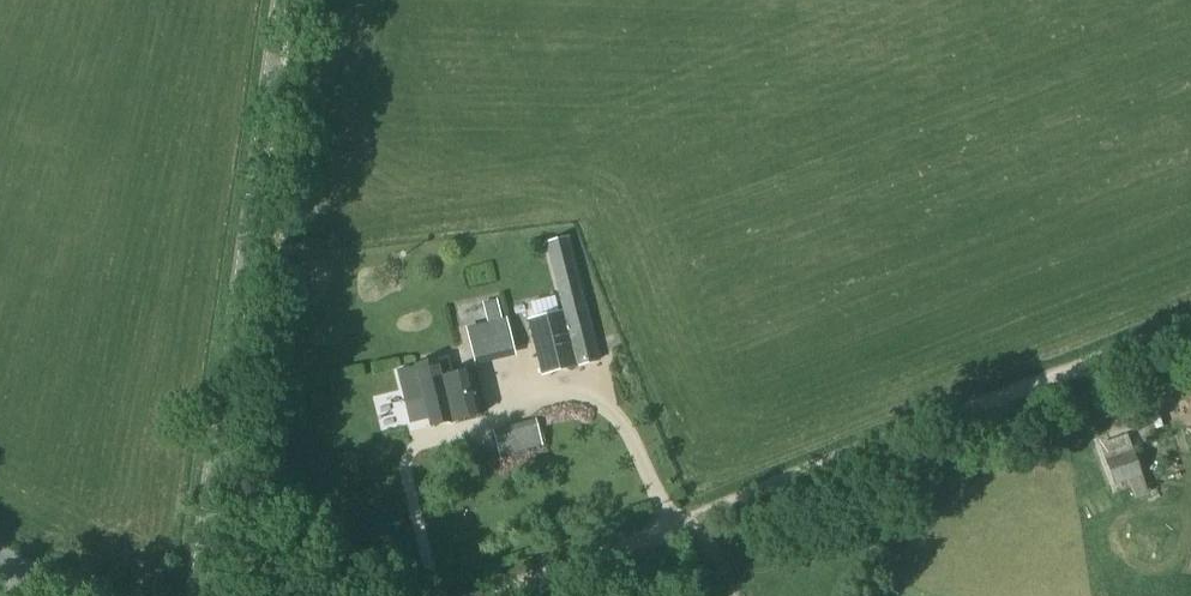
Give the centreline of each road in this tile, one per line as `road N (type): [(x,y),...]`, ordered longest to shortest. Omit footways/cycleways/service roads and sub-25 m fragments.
road 1 (track): [(1190,325),(484,595)]
road 2 (unclassified): [(191,595),(279,0)]

